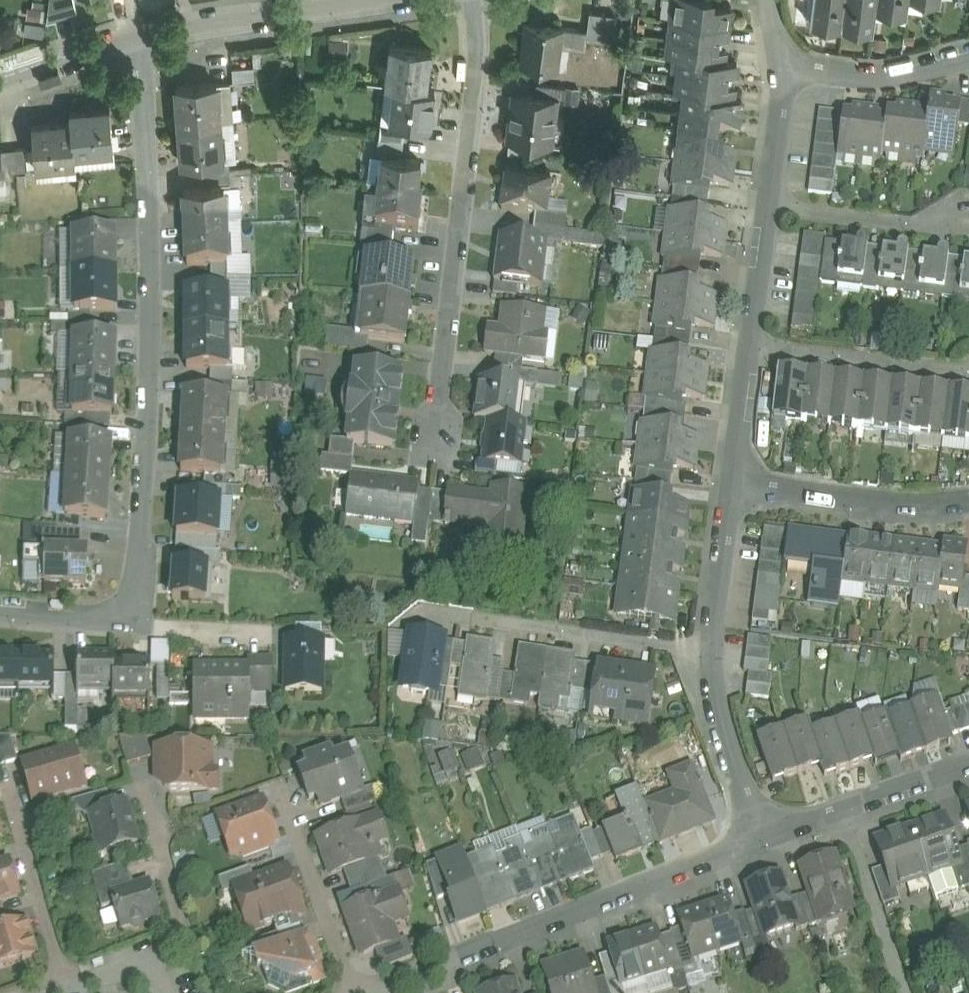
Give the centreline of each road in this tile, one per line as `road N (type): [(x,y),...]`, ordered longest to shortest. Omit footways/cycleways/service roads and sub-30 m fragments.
road 1 (residential): [(139,44),(158,297),(141,621)]
road 2 (residential): [(437,452),(474,93),(464,0)]
road 3 (residential): [(381,992),(764,838)]
road 4 (residential): [(737,480),(782,73)]
road 5 (residential): [(476,619),(714,653)]
road 6 (tertiary): [(139,44),(374,0)]
road 7 (residential): [(737,480),(916,510),(968,504)]
road 8 (residential): [(764,838),(968,767)]
road 9 (residential): [(279,789),(351,992)]
road 10 (residential): [(4,786),(63,986)]
road 11 (residential): [(764,838),(714,653)]
road 12 (residential): [(142,954),(170,940),(177,913),(141,786)]
road 13 (residential): [(968,54),(870,74),(782,73)]
road 14 (residential): [(714,653),(737,480)]
road 15 (tertiary): [(0,85),(139,44)]
road 16 (residential): [(0,610),(141,621)]

